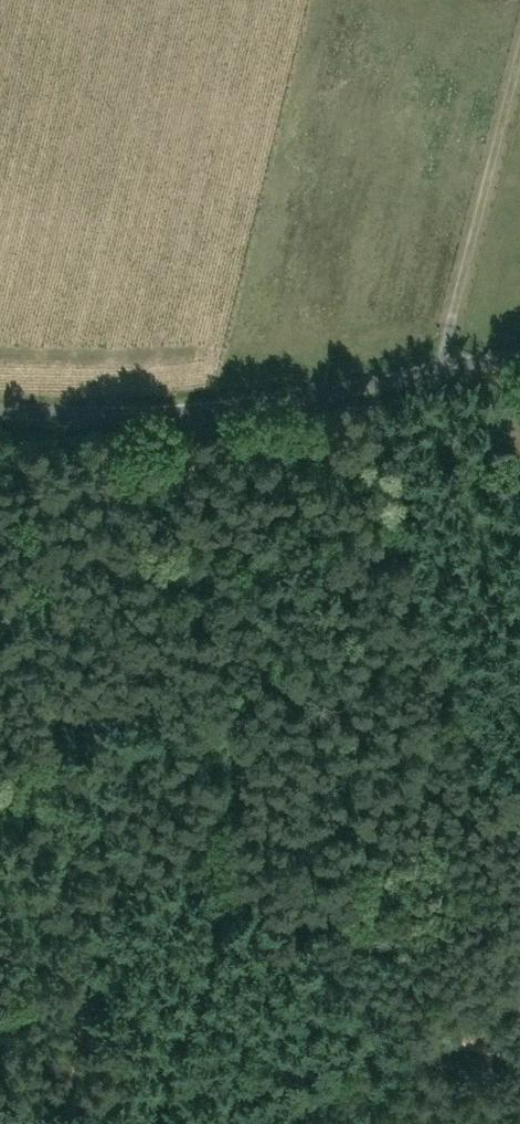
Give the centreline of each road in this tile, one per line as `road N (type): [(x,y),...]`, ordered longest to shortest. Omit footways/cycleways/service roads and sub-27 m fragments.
road 1 (track): [(225,413),(171,623),(76,1123)]
road 2 (residential): [(0,401),(225,413),(519,363)]
road 3 (track): [(274,1123),(341,1084),(408,1073),(519,1077)]

